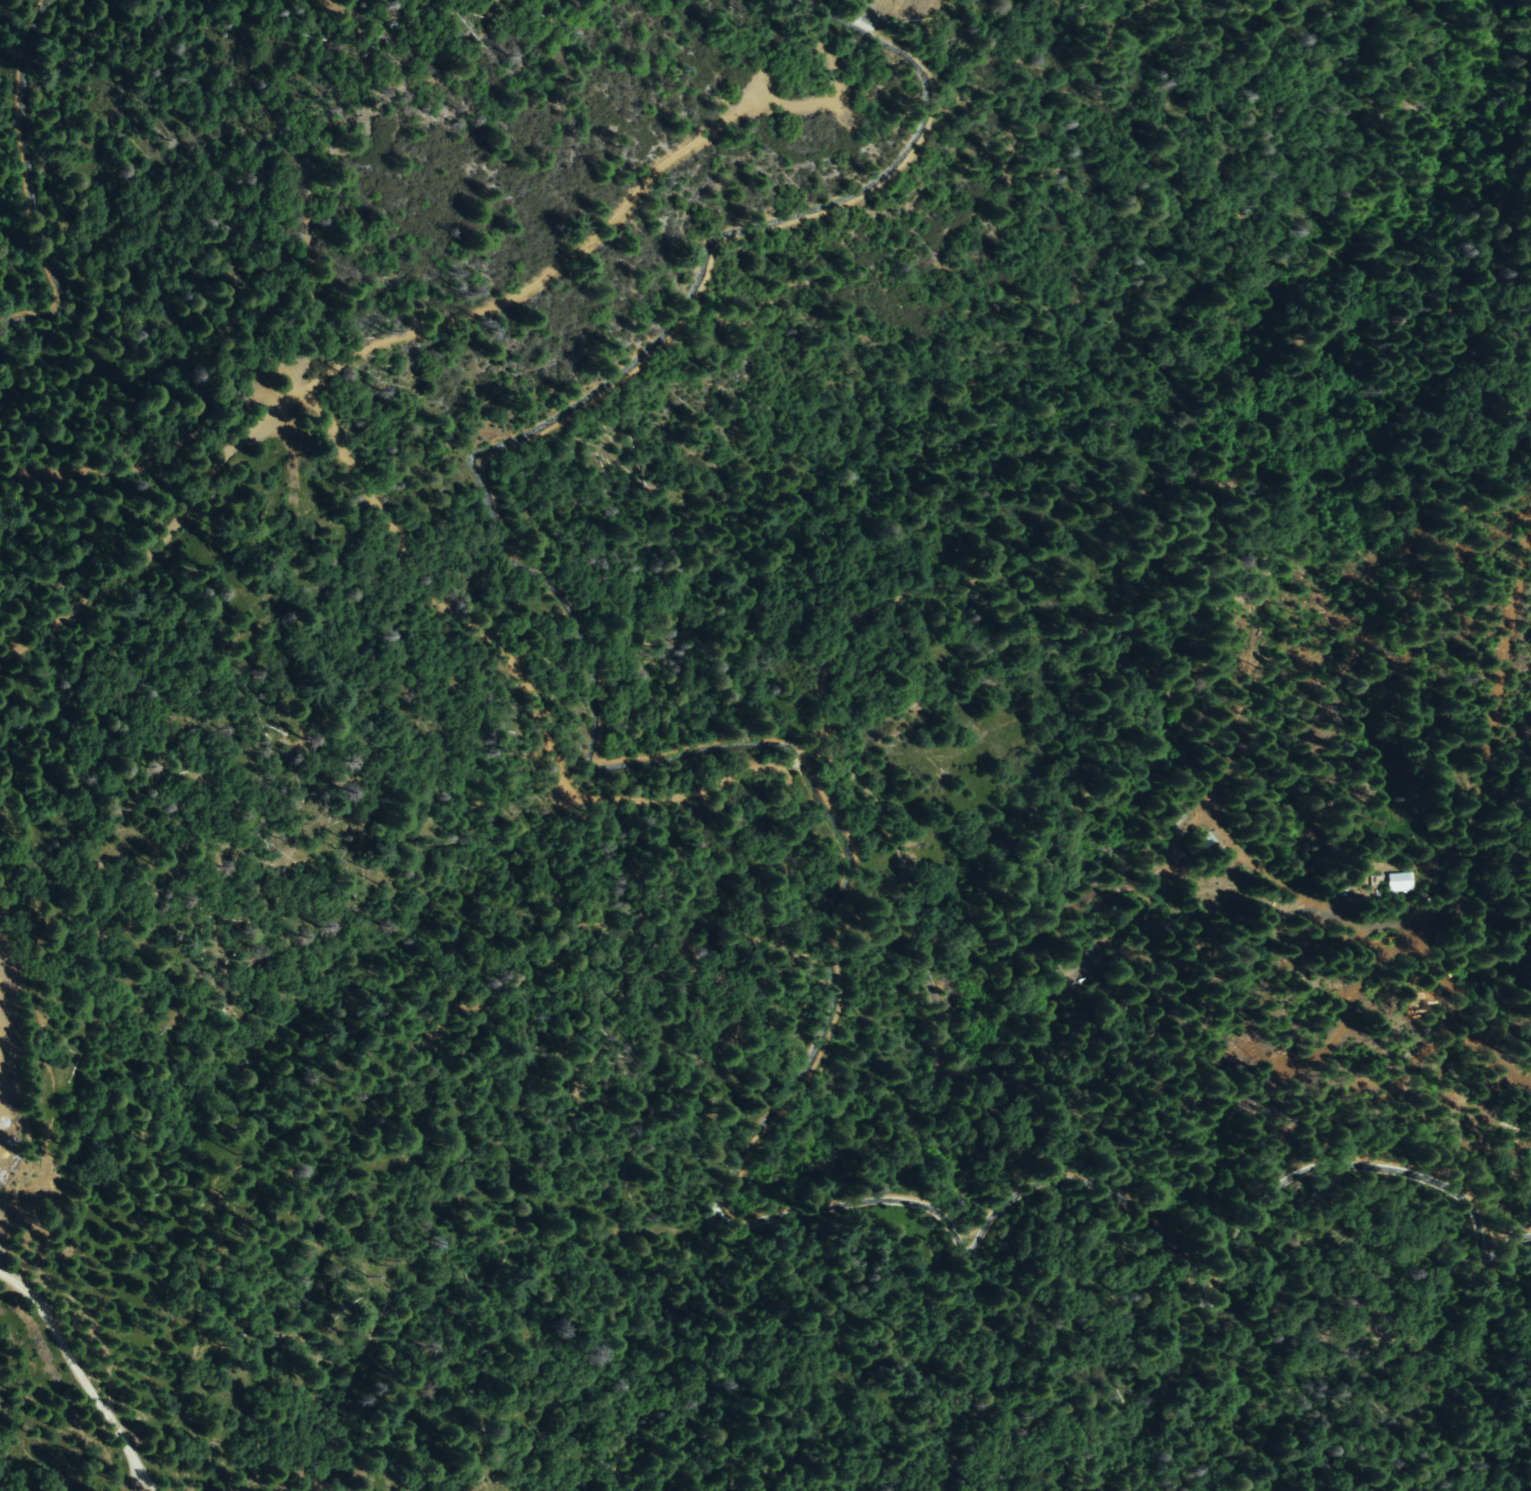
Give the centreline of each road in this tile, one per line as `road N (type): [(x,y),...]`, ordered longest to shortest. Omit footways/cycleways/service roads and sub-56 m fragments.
road 1 (residential): [(0,646),(96,574),(286,375),(312,388),(414,577)]
road 2 (residential): [(0,1264),(28,1287),(131,1461),(158,1490)]

